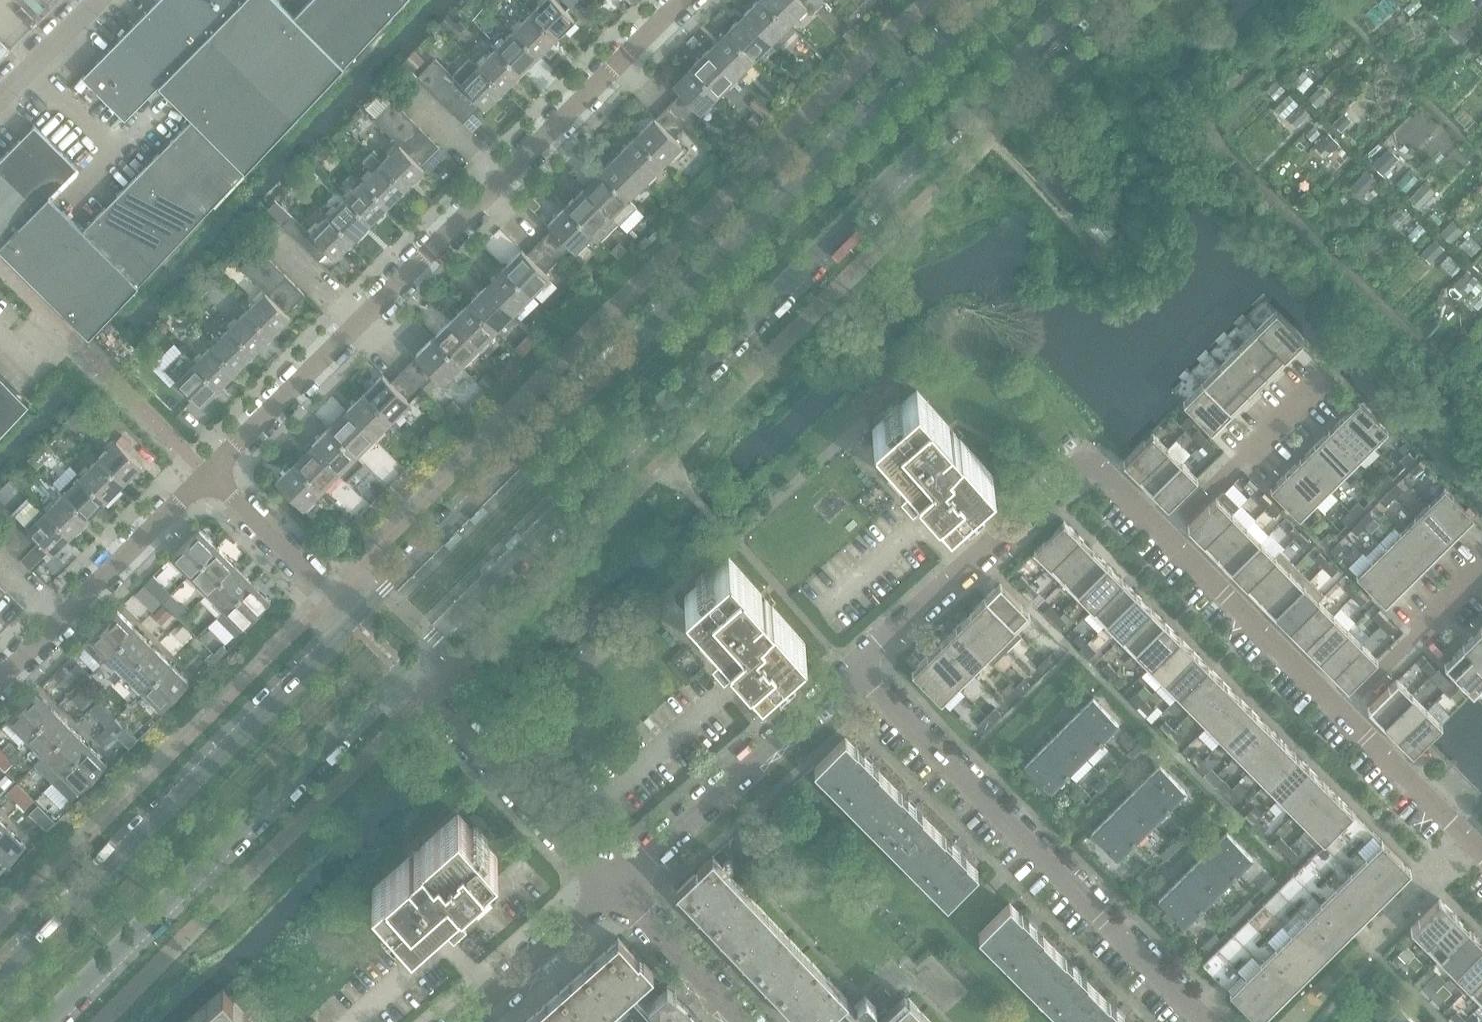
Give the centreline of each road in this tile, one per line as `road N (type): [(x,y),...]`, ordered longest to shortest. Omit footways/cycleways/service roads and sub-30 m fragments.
road 1 (secondary): [(404,672),(994,79),(1087,0)]
road 2 (secondary): [(980,0),(353,622)]
road 3 (residential): [(211,477),(688,0)]
road 4 (residential): [(1207,1021),(871,680),(852,673)]
road 5 (secondary): [(48,1021),(404,672)]
road 6 (secondary): [(353,622),(0,973)]
road 7 (residential): [(852,673),(1090,455)]
road 8 (residential): [(618,887),(852,673)]
road 9 (residential): [(618,887),(404,672)]
road 10 (residential): [(0,685),(211,477)]
road 11 (residential): [(1348,713),(1169,535)]
road 12 (residential): [(1169,535),(1323,380)]
road 13 (residential): [(618,887),(460,1021)]
road 14 (residential): [(353,622),(211,477)]
road 15 (residential): [(1481,849),(1348,713)]
road 16 (residential): [(1348,713),(1481,579)]
road 17 (residential): [(746,1021),(618,887)]
road 18 (residential): [(0,99),(99,0)]

